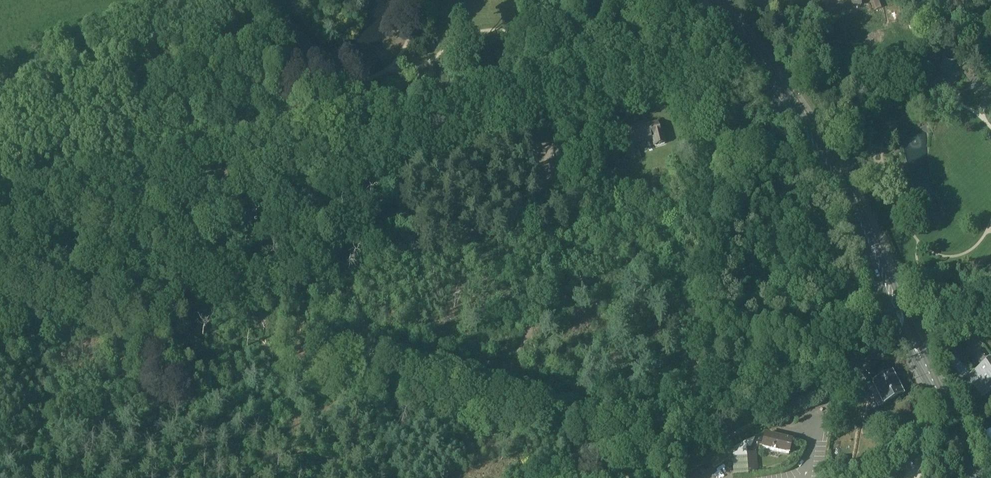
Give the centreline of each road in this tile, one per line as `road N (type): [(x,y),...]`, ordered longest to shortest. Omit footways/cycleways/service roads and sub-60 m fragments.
road 1 (unclassified): [(0,229),(632,83),(745,46)]
road 2 (primary): [(977,477),(847,196),(745,46)]
road 3 (track): [(846,375),(671,464)]

